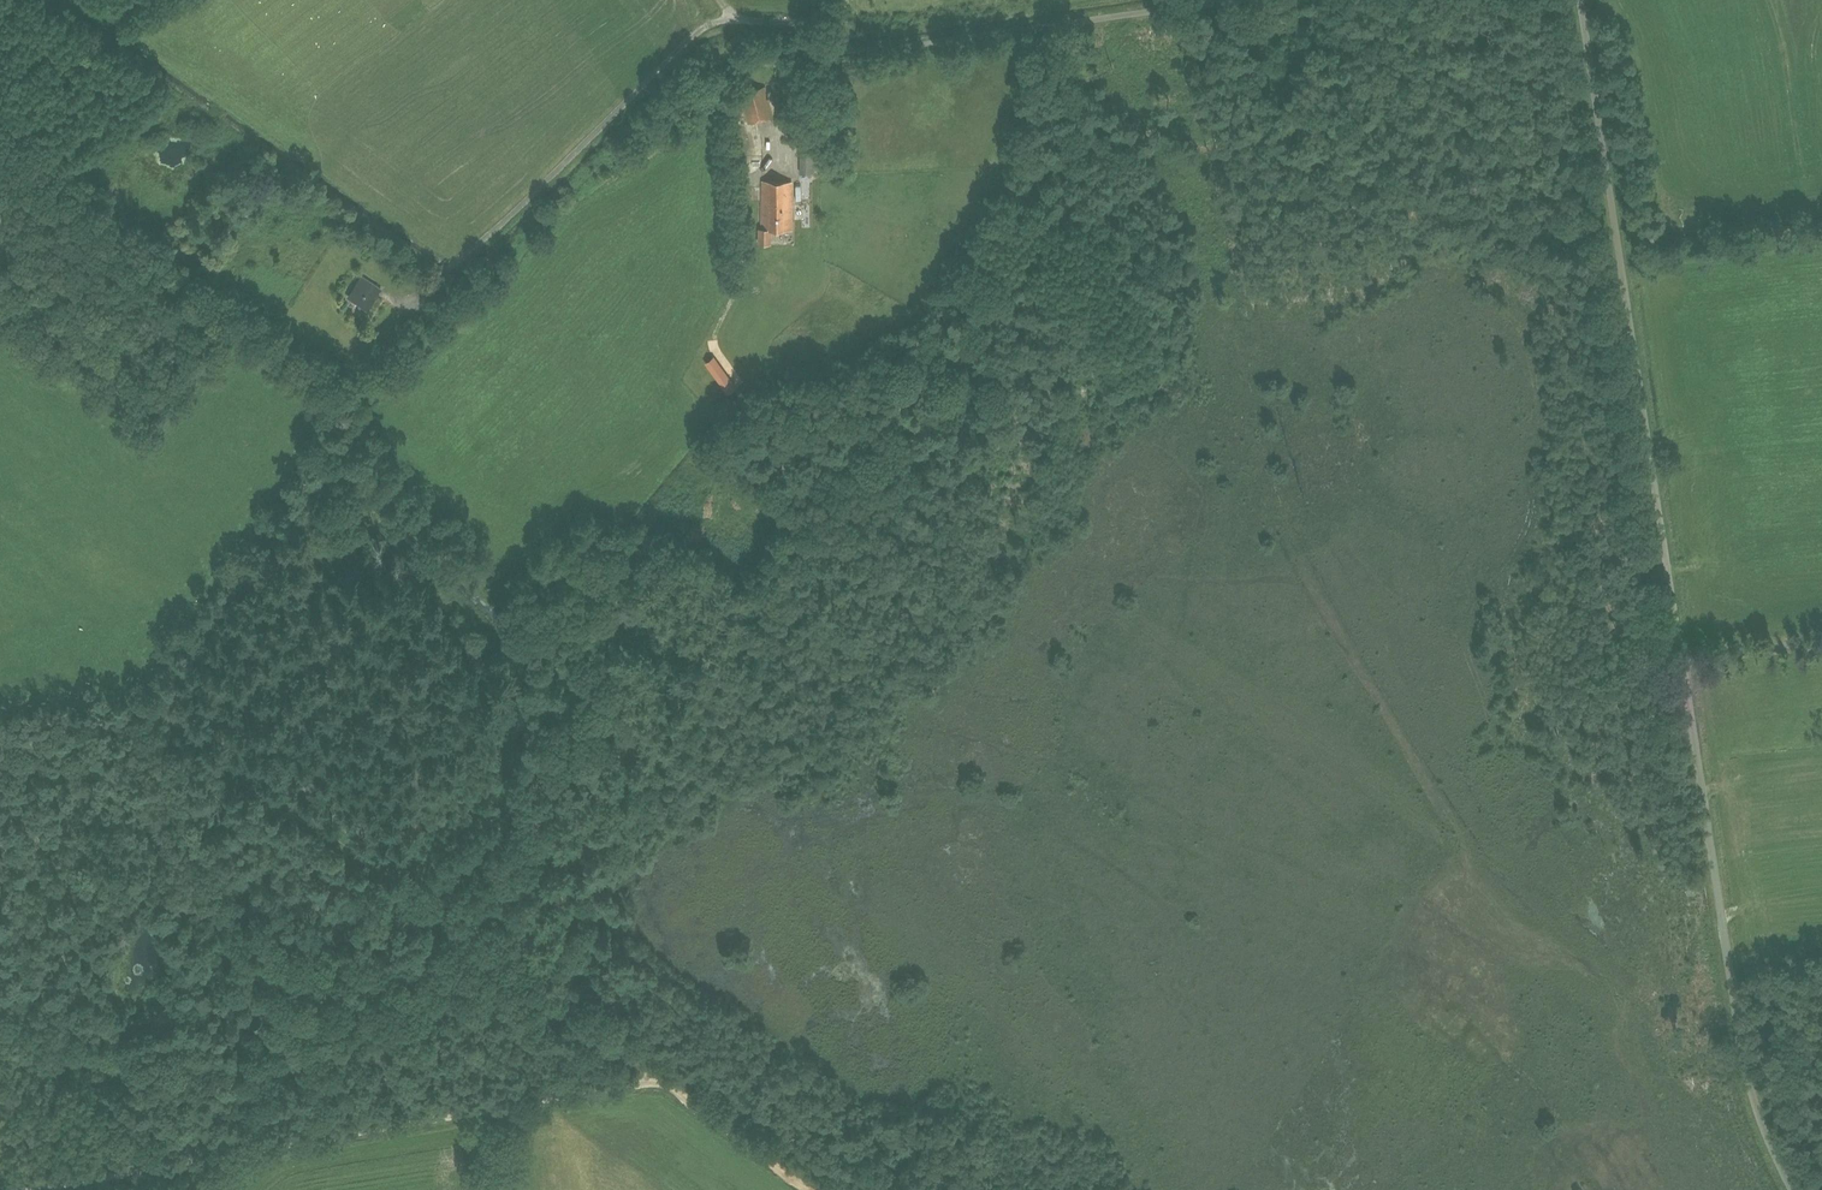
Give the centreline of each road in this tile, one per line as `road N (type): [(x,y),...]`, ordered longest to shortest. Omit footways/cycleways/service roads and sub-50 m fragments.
road 1 (unclassified): [(1797,1189),(1753,1093),(1738,1032),(1581,0)]
road 2 (unclassified): [(444,273),(693,36),(720,21),(796,22),(838,49),(874,49),(1219,0)]
road 3 (track): [(537,987),(869,412),(873,380),(852,352)]
road 4 (track): [(668,1085),(139,705)]
road 5 (track): [(668,1085),(29,1189)]
road 6 (track): [(668,1085),(813,1189)]

